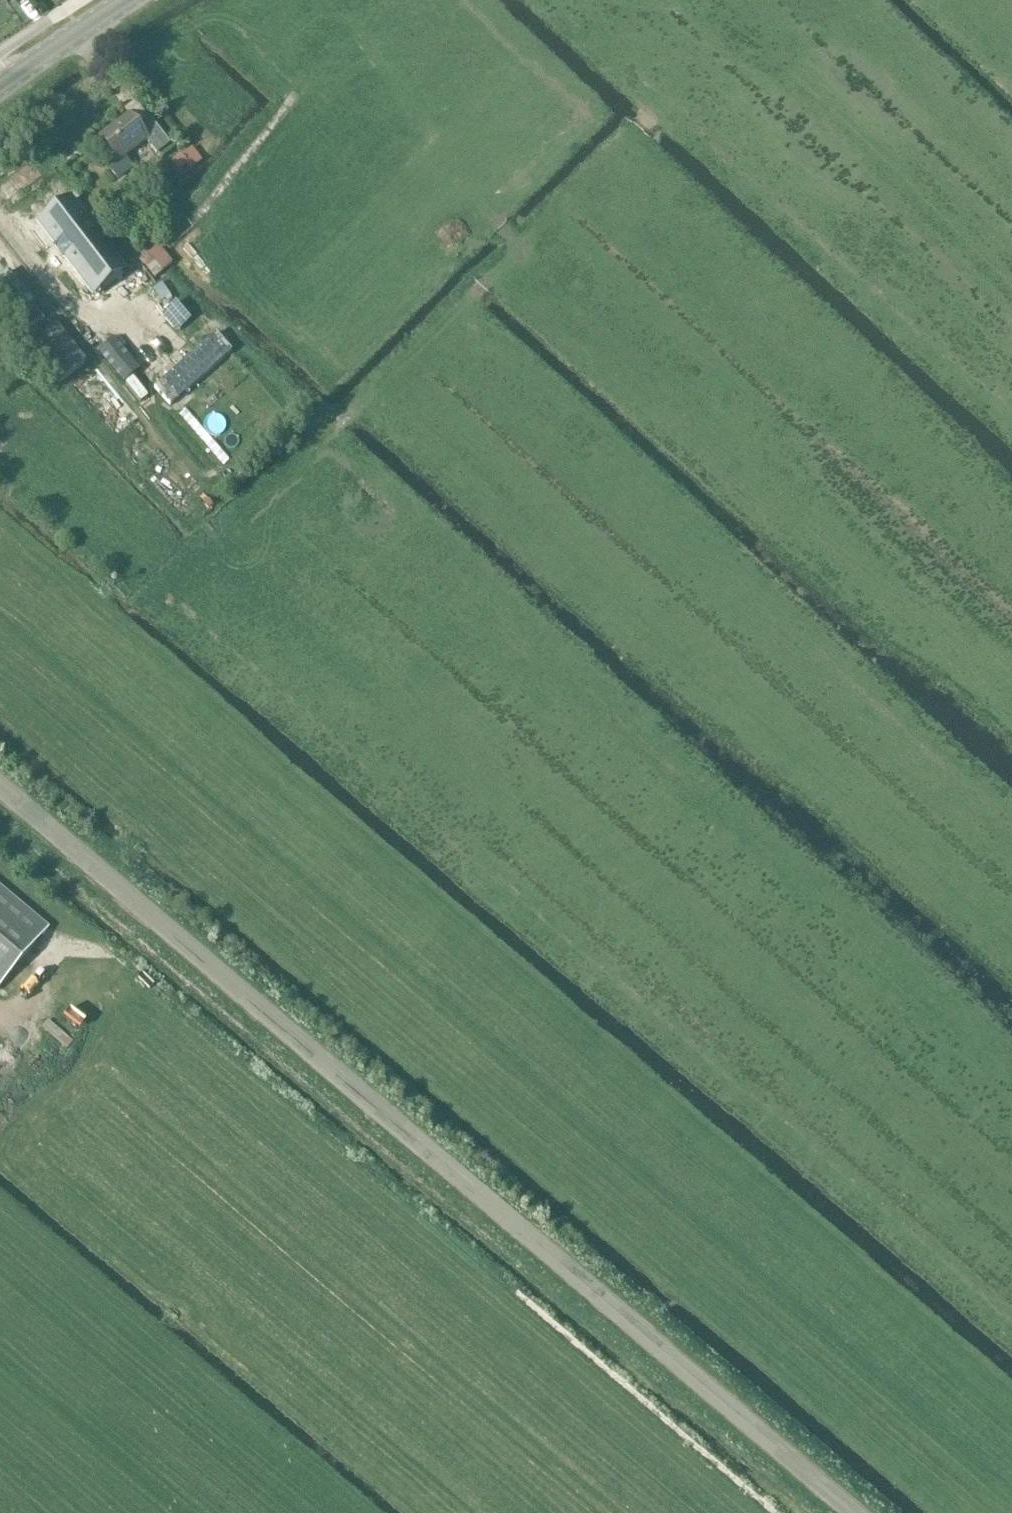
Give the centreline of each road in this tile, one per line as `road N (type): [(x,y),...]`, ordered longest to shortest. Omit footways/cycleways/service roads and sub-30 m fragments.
road 1 (tertiary): [(853,1512),(0,787)]
road 2 (secondary): [(0,86),(126,0)]

